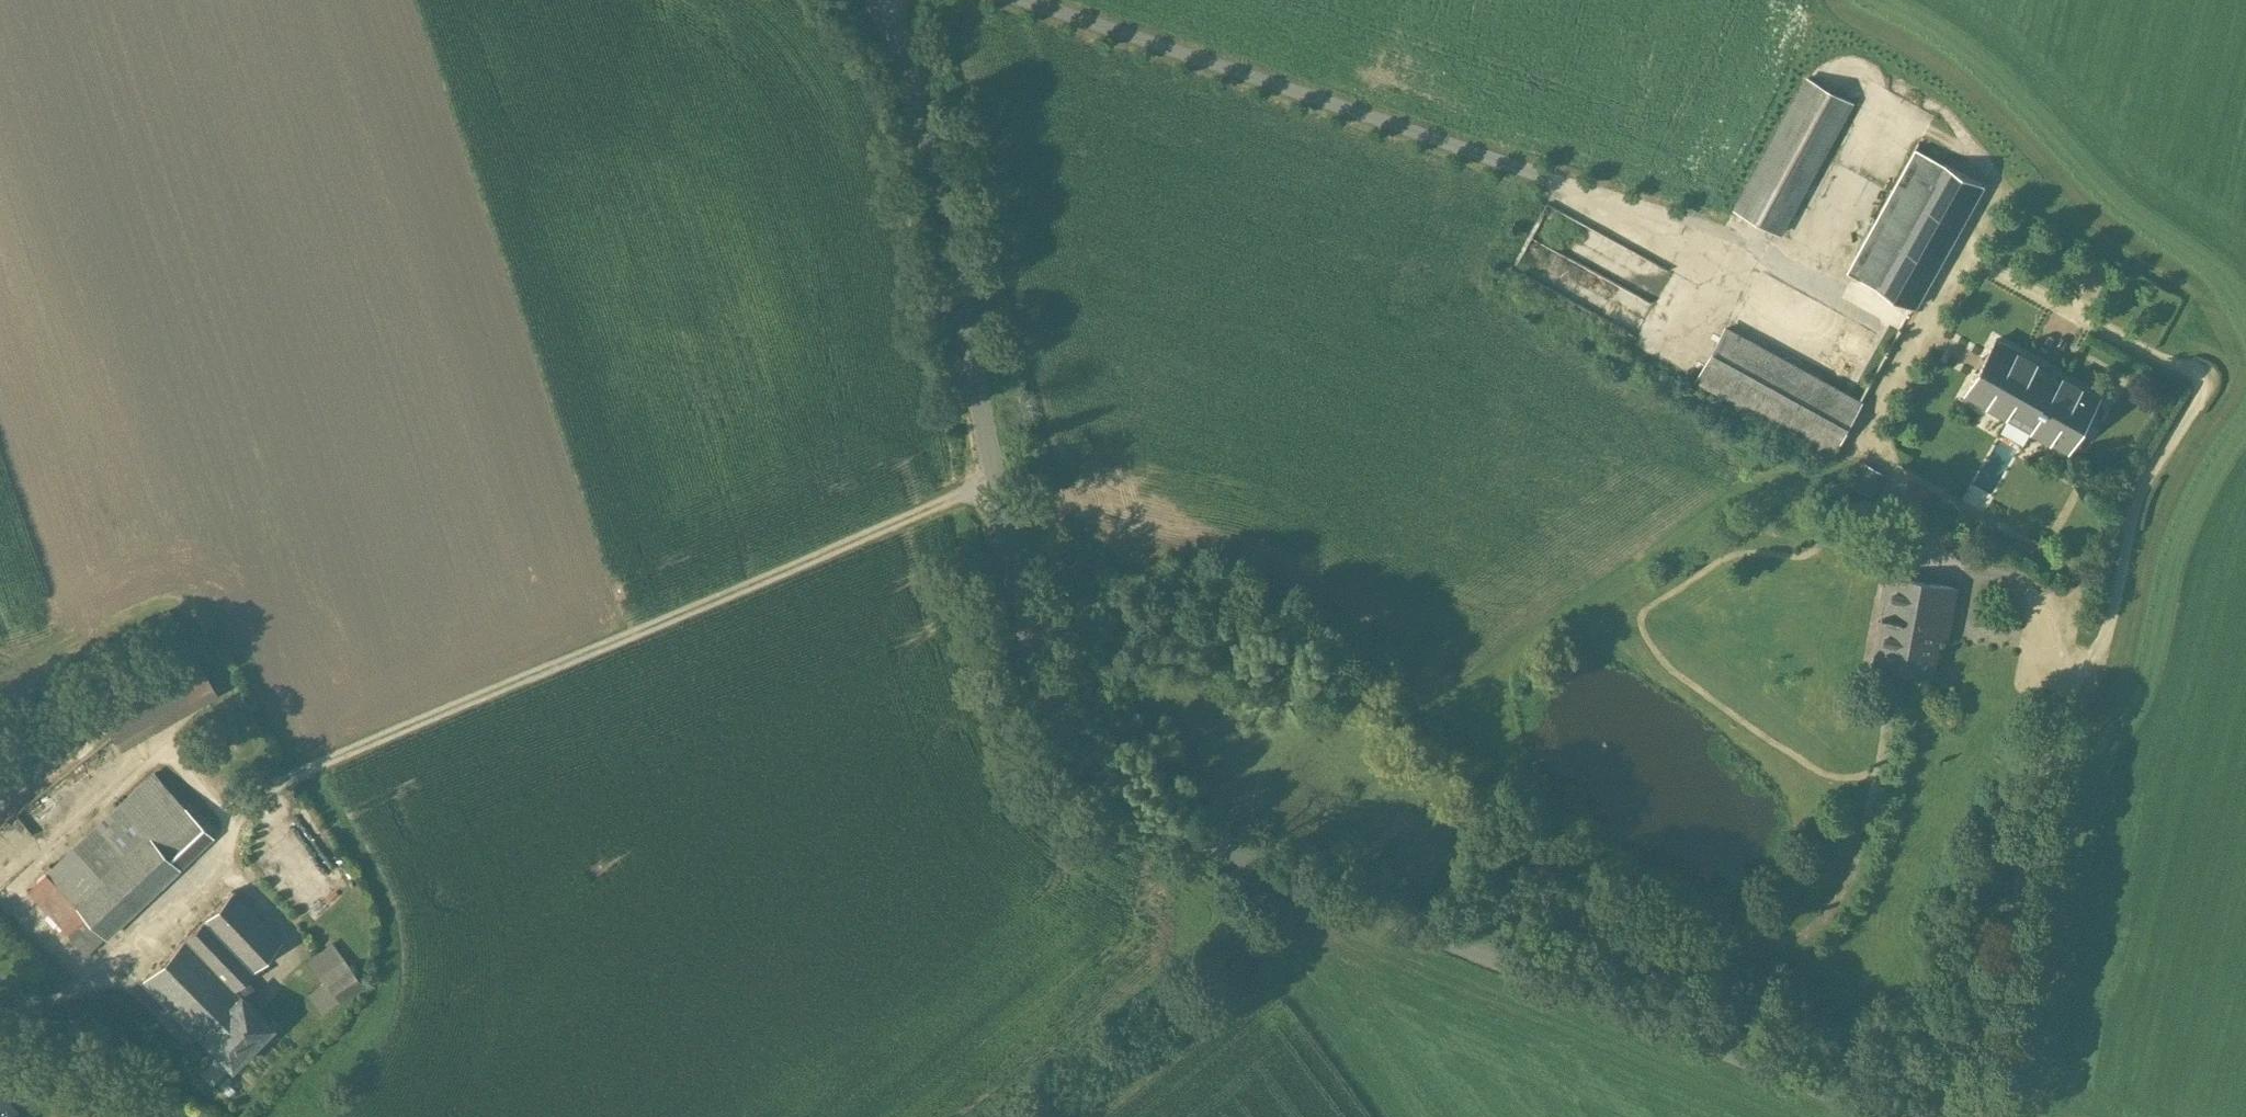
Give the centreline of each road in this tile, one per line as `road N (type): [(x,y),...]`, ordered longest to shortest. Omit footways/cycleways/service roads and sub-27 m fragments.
road 1 (unclassified): [(1885,1116),(1145,825),(1106,795),(1082,757),(1005,492),(899,43)]

